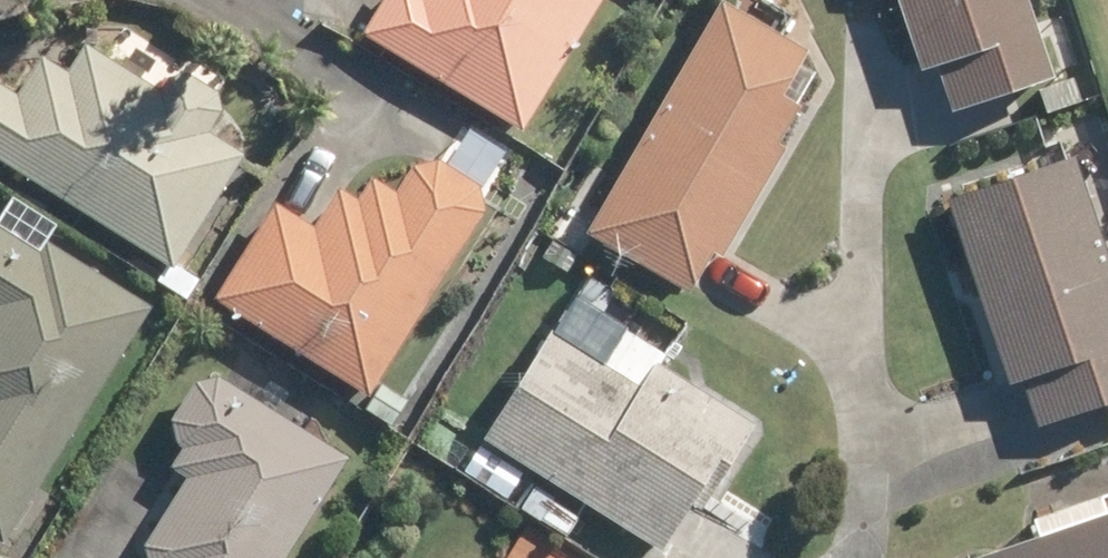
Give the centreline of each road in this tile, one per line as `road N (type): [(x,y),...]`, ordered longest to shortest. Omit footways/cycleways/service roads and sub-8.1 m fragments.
road 1 (residential): [(855,557),(859,378),(831,301)]

